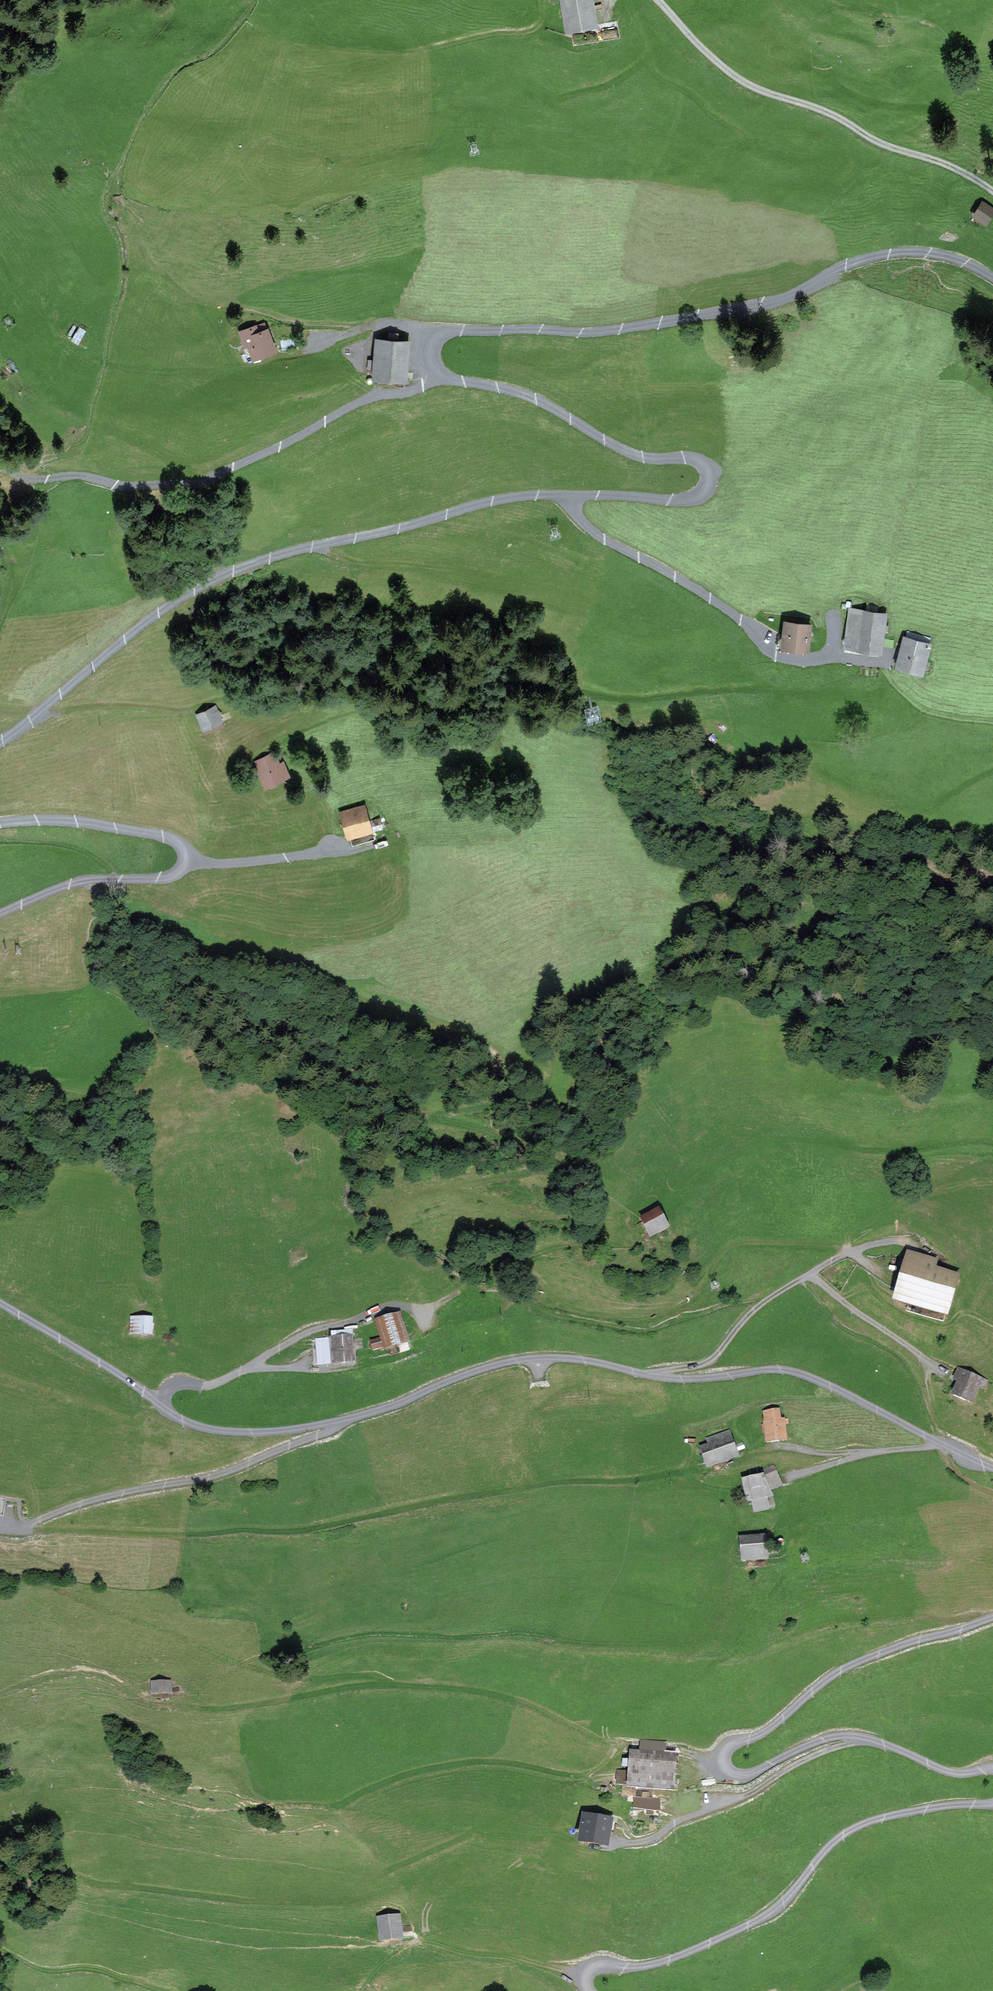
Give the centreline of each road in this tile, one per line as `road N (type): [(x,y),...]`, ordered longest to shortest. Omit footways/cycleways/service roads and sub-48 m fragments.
road 1 (unclassified): [(992,277),(943,255),(904,252),(850,265),(780,299),(669,321),(585,333),(445,334),(433,356),(446,376),(538,400),(637,455),(697,460),(707,469),(706,489),(684,500),(511,497),(238,568),(159,612),(0,742)]
road 2 (track): [(417,1311),(542,1248),(611,1234),(615,1225),(603,1217),(537,1216),(448,1188),(575,1158),(429,1118),(529,1102),(543,1094),(546,1058),(507,1064),(459,1027),(304,966)]
road 3 (unclassified): [(346,1420),(530,1358),(673,1378),(782,1369),(992,1468)]
road 4 (track): [(22,1528),(291,1532),(569,1479),(681,1471)]
road 5 (track): [(632,1746),(505,1697),(450,1688),(365,1685),(205,1710),(154,1705),(78,1674),(0,1694)]
road 6 (unclassified): [(992,1618),(851,1665),(764,1732),(731,1746),(724,1758),(744,1775),(825,1739),(854,1736),(949,1772),(992,1768)]
road 7 (track): [(760,689),(619,699),(480,675),(332,718),(256,754),(239,775)]
road 8 (unclassified): [(992,1803),(865,1823),(831,1844),(767,1914),(658,1963),(596,1968),(589,1990)]
road 9 (track): [(0,1570),(262,1670),(315,1679),(377,1675),(384,1683)]
road 10 (track): [(621,1746),(577,1776),(483,1761),(408,1775),(337,1805),(233,1807)]
road 11 (unclassified): [(0,823),(76,821),(164,837),(179,844),(187,862),(169,877),(85,880),(0,914)]
road 12 (unclassified): [(992,192),(824,110),(755,89),(707,53),(658,0)]
road 13 (unclassified): [(346,1420),(268,1432),(186,1422),(0,1302)]
road 14 (track): [(509,1263),(583,1311),(627,1320),(682,1306),(728,1248),(740,1244),(846,1252)]
road 15 (track): [(37,716),(98,707),(182,711),(216,699),(293,695),(404,698)]
road 16 (track): [(588,1978),(417,1938),(387,1958),(362,1990)]
road 17 (track): [(164,1990),(99,1969),(42,1970),(0,1948)]
road 18 (track): [(809,1273),(943,1373)]
road 19 (track): [(630,0),(647,61),(616,81),(559,98)]
road 20 (track): [(541,0),(542,21),(528,31),(428,49)]
road 21 (track): [(929,1252),(908,1239),(888,1241),(802,1277)]
road 22 (track): [(764,1300),(705,1363),(658,1377)]
road 23 (track): [(354,331),(234,309)]

